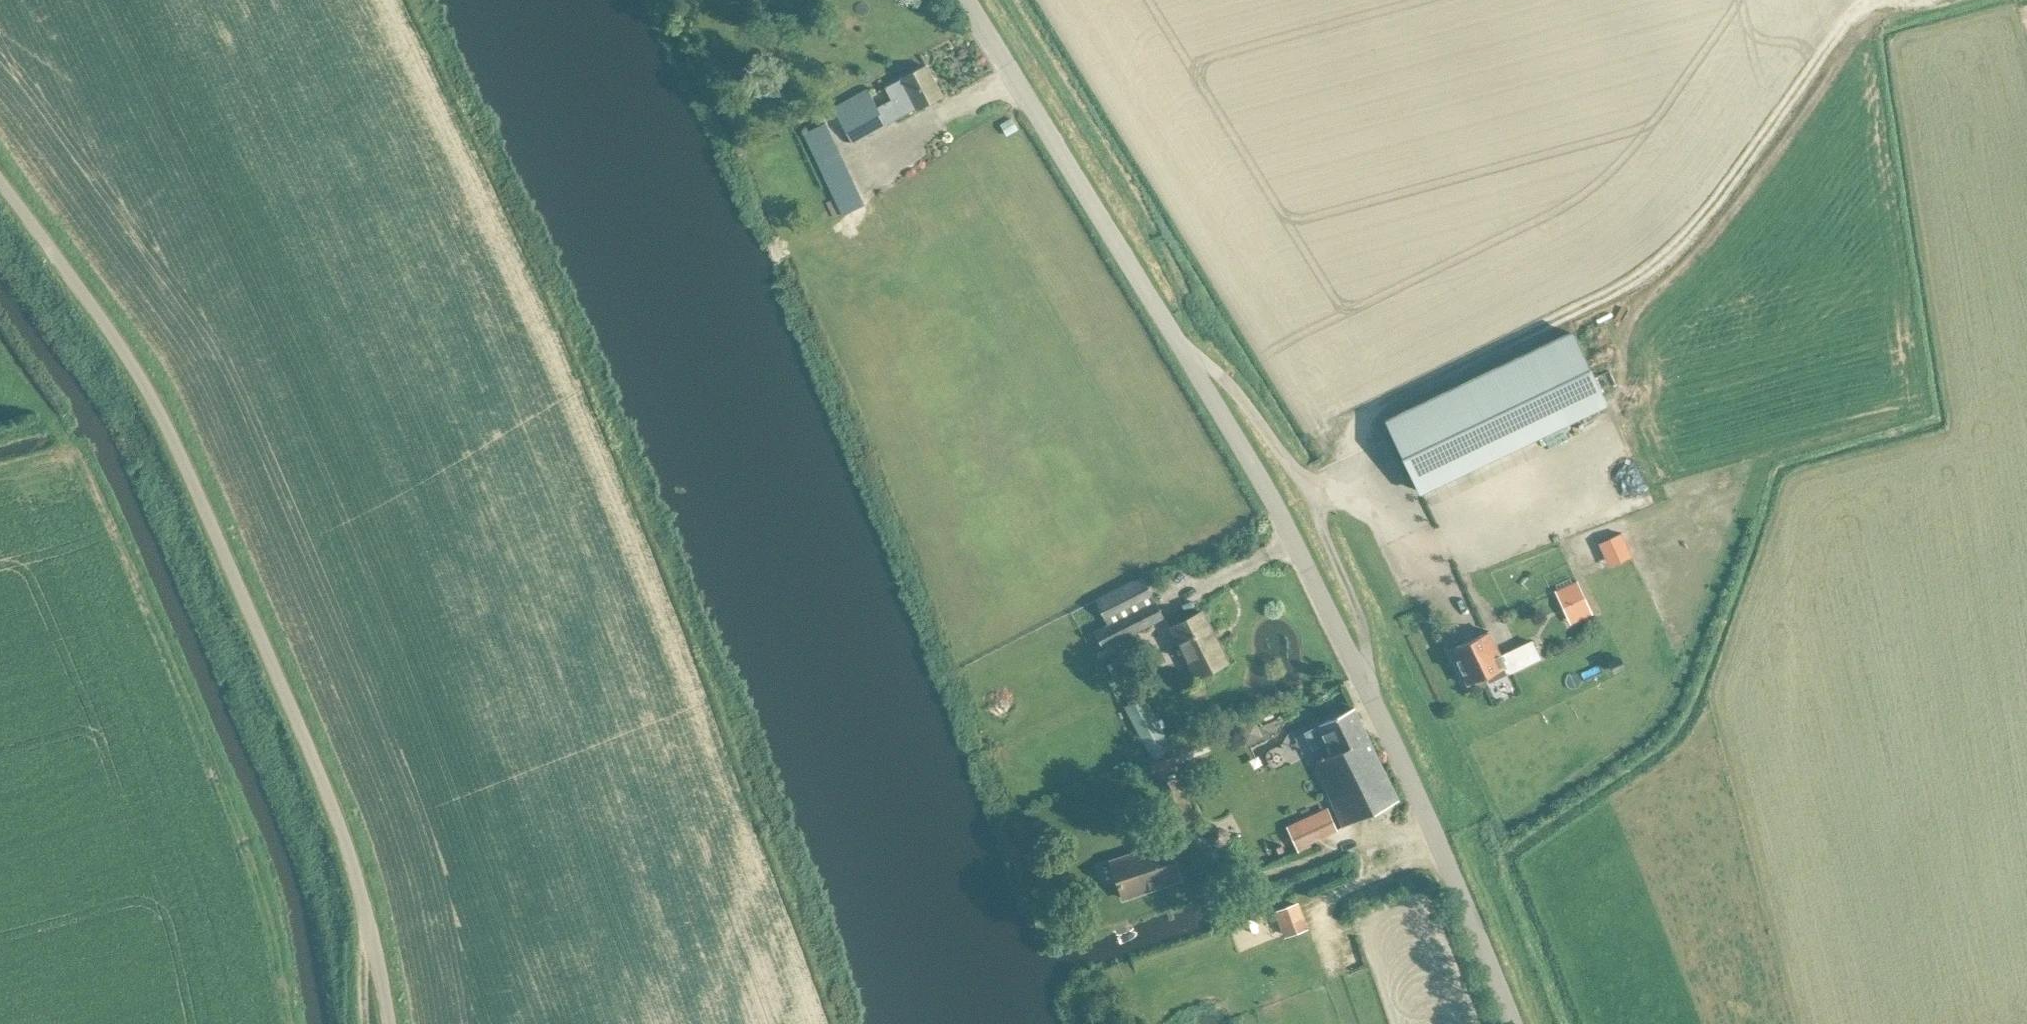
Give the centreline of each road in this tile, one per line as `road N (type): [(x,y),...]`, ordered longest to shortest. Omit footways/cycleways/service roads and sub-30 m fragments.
road 1 (unclassified): [(1513,1023),(1430,824),(1291,537),(966,0)]
road 2 (unclassified): [(391,1023),(365,898),(165,422),(128,358),(0,183)]
road 3 (track): [(1598,468),(1622,424),(1618,366),(1629,328),(1726,217),(1856,38),(1964,0)]
road 4 (track): [(365,898),(367,1023)]

